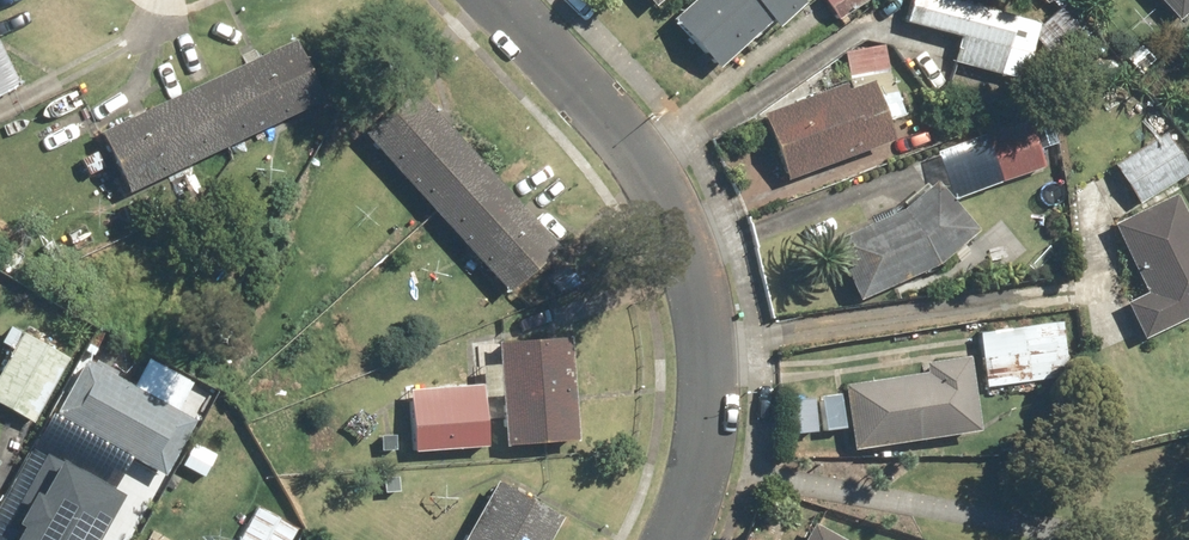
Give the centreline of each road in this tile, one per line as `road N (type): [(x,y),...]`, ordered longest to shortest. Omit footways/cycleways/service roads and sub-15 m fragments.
road 1 (residential): [(489,0),(639,151),(689,243),(708,342),(708,459),(675,539)]

